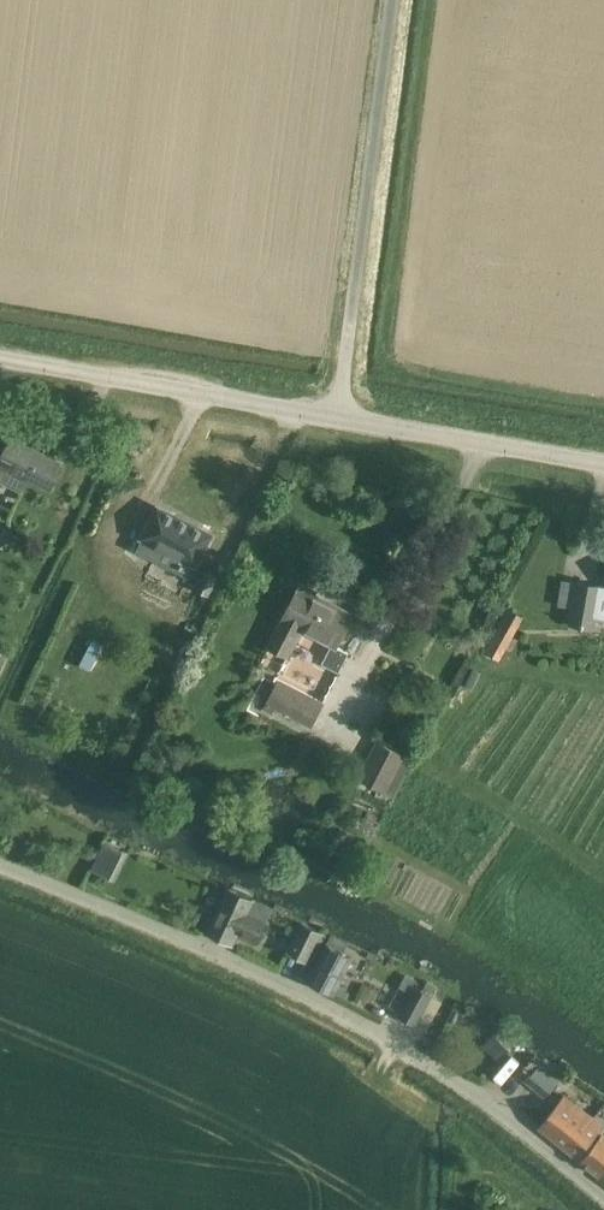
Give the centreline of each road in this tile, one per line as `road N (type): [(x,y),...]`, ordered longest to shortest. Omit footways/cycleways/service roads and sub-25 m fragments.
road 1 (unclassified): [(603,1198),(549,1151),(379,1041),(0,870)]
road 2 (unclassified): [(603,469),(0,364)]

